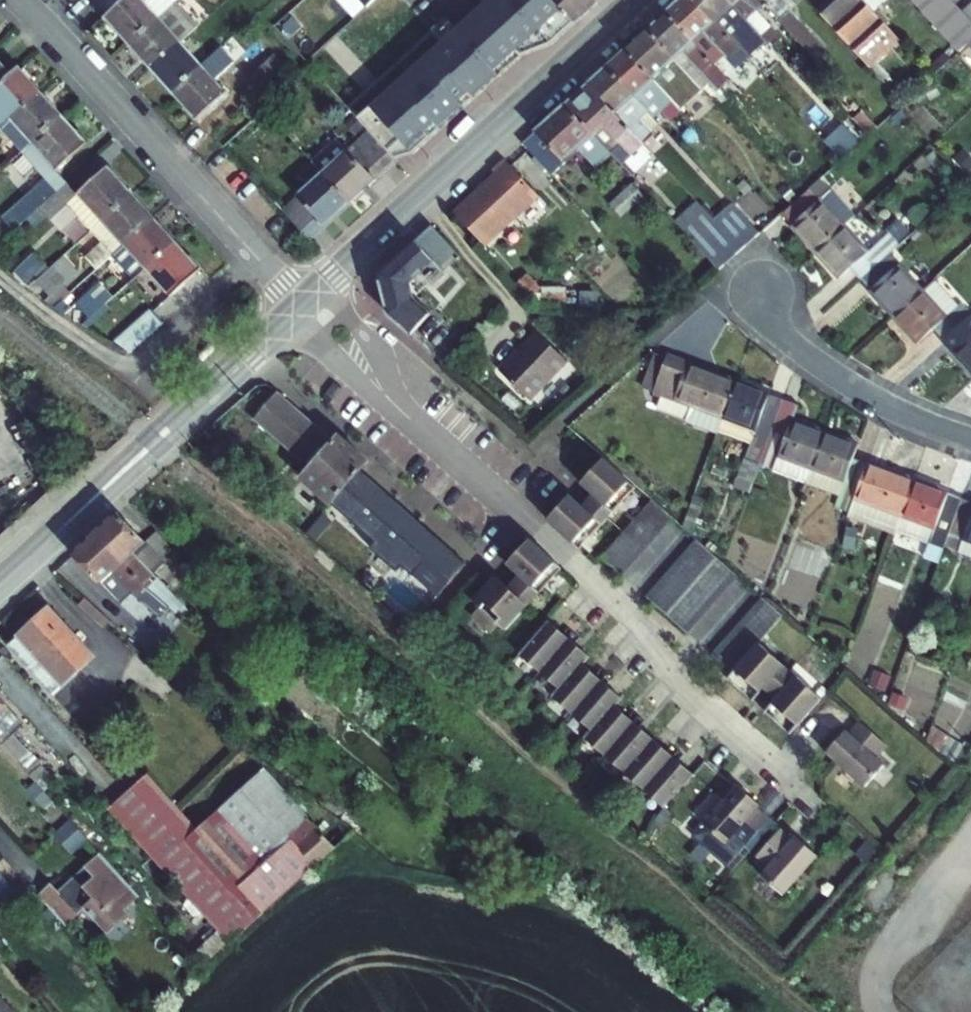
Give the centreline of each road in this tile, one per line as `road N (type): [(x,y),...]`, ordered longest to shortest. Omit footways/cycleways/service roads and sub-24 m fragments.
road 1 (secondary): [(635,0),(303,304)]
road 2 (residential): [(303,304),(20,0)]
road 3 (secondary): [(303,304),(0,583)]
road 4 (residential): [(817,810),(699,710),(591,577),(527,525)]
road 5 (residential): [(303,304),(527,525)]
road 6 (residential): [(970,439),(890,407),(805,355),(759,294)]

